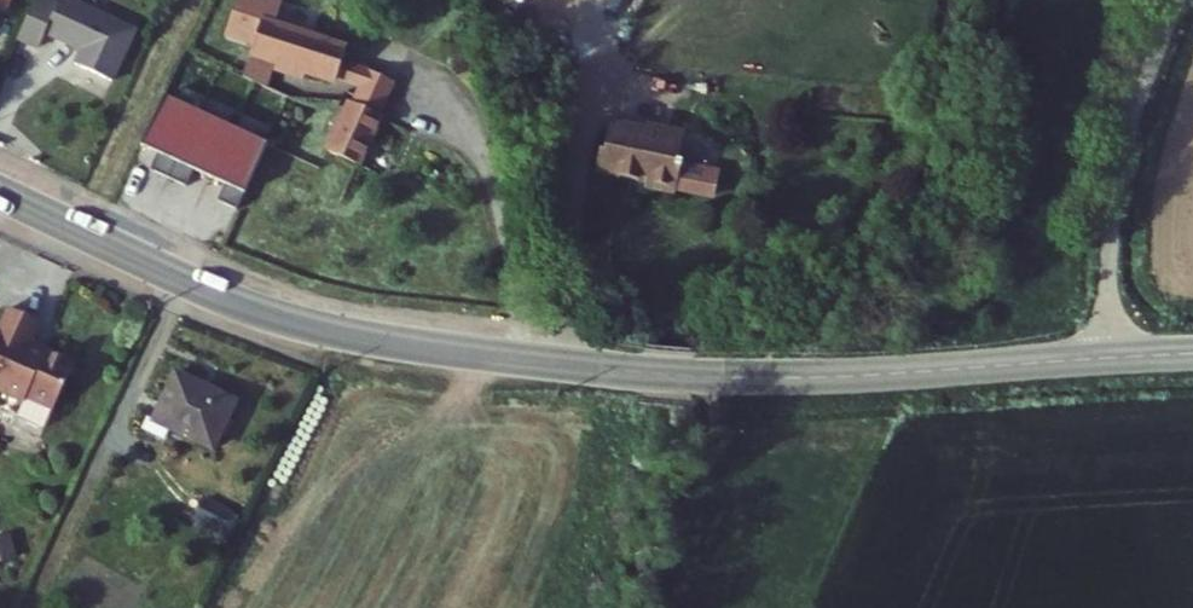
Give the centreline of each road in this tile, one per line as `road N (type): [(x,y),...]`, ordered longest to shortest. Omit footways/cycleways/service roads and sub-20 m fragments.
road 1 (tertiary): [(0,191),(213,292),(311,325),(481,353),(704,375)]
road 2 (tertiary): [(1111,357),(849,377),(704,375)]
road 3 (residential): [(1177,0),(1120,166),(1110,237),(1111,357)]

